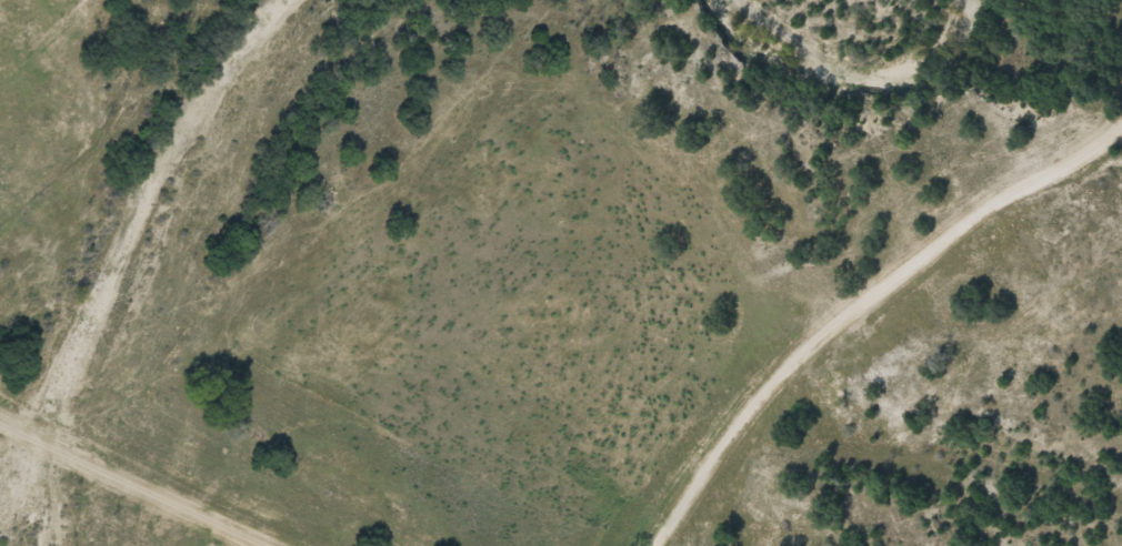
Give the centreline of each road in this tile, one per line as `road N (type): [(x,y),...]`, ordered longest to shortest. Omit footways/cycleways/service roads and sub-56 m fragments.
road 1 (residential): [(657,545),(770,391),(860,300),(1121,140)]

